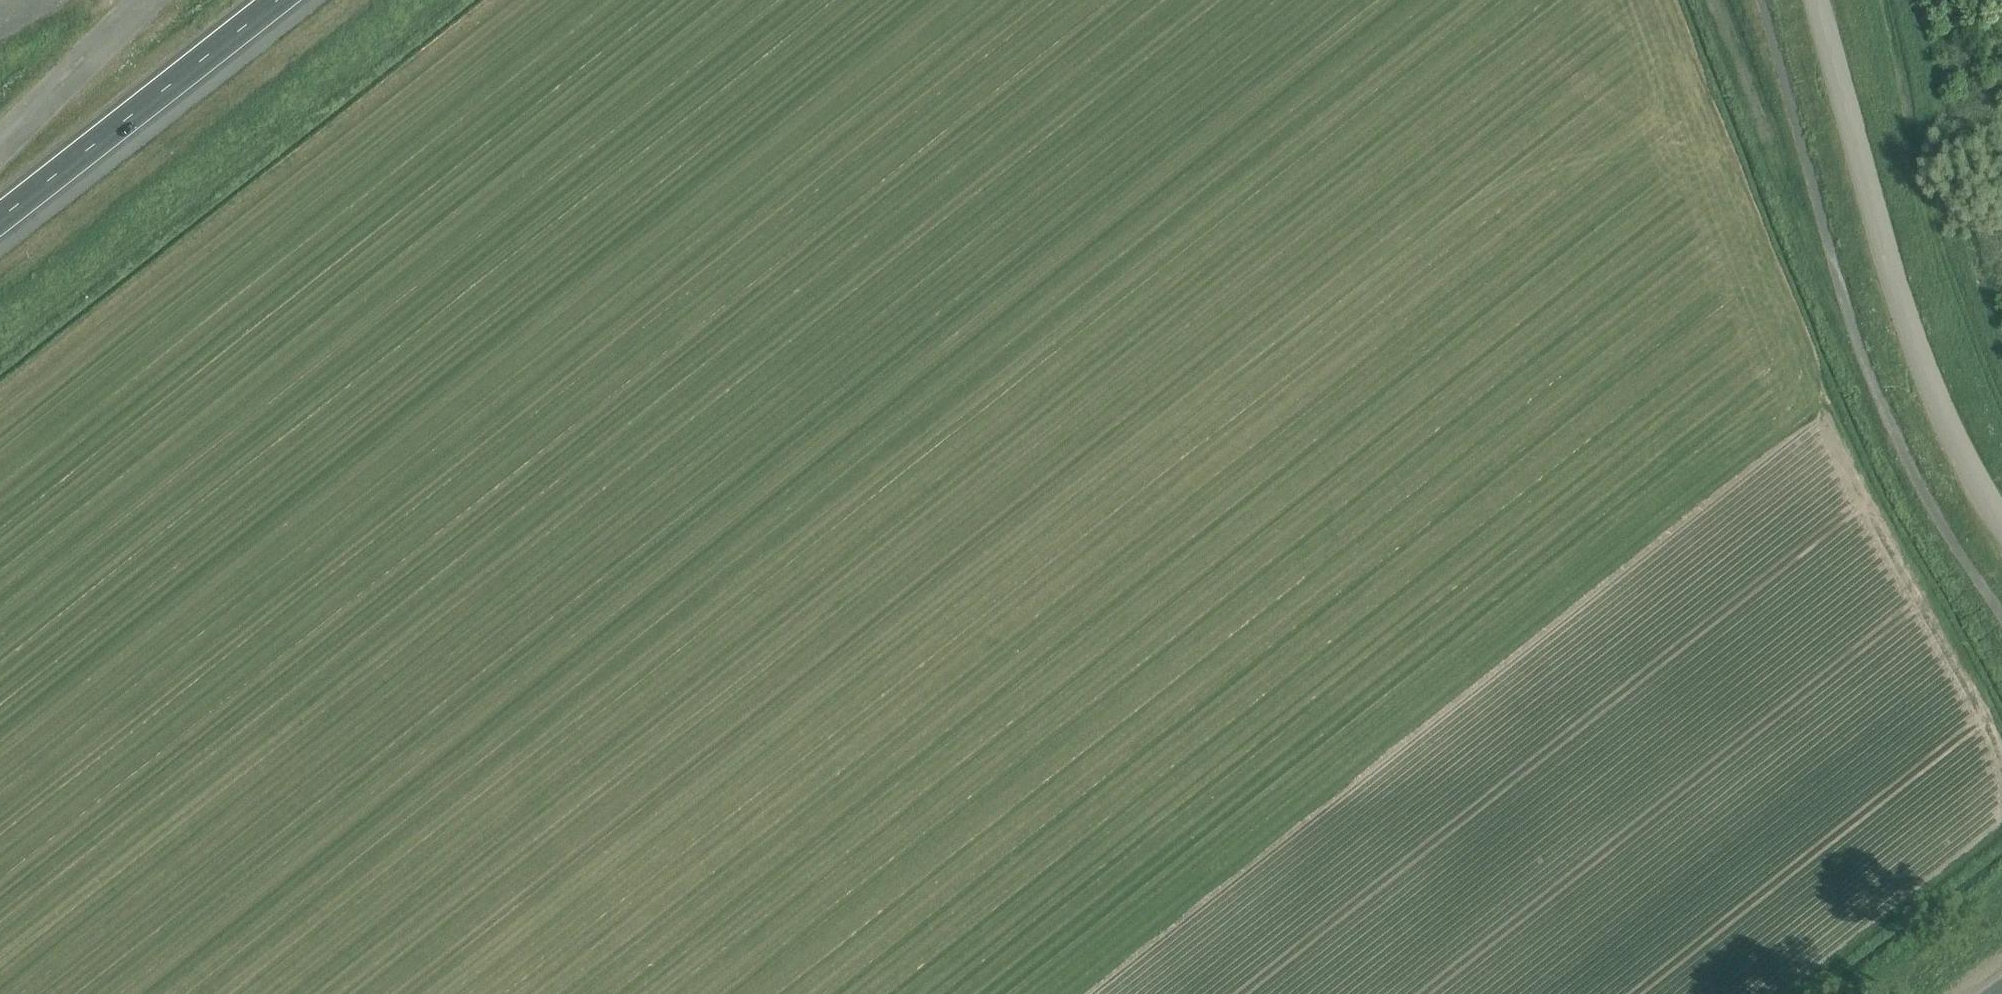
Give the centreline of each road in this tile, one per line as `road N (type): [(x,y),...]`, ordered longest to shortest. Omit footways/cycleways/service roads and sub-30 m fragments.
road 1 (tertiary): [(2001,521),(1949,425),(1905,315),(1818,0)]
road 2 (motorway): [(0,218),(279,0)]

